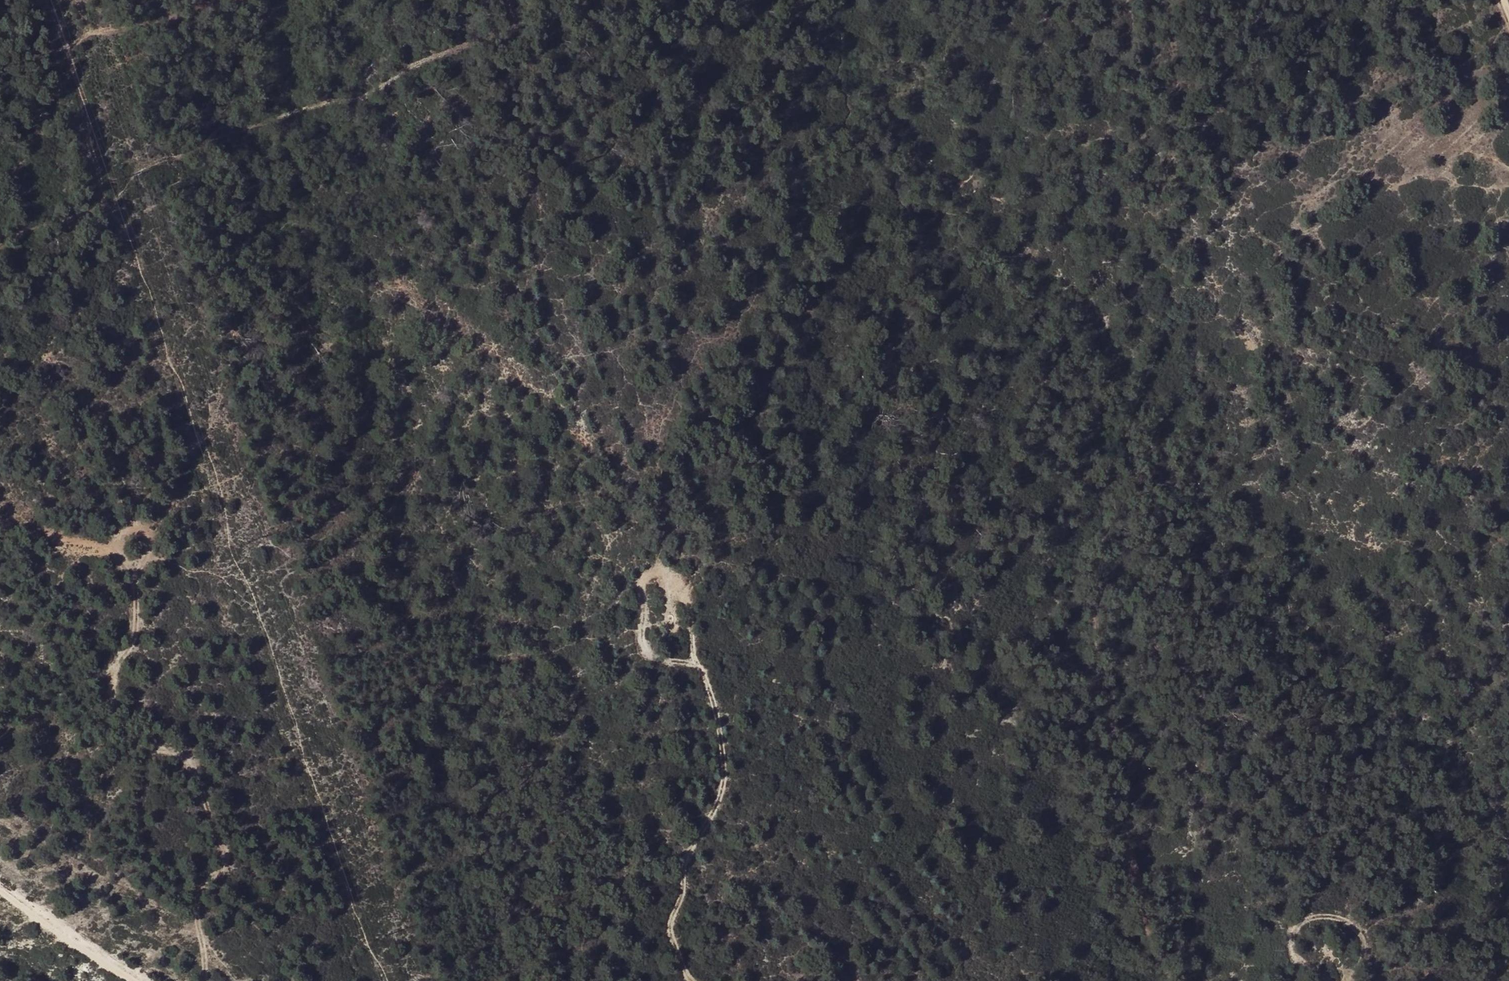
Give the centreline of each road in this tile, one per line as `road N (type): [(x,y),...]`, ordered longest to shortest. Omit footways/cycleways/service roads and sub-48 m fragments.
road 1 (track): [(137,980),(0,886)]

